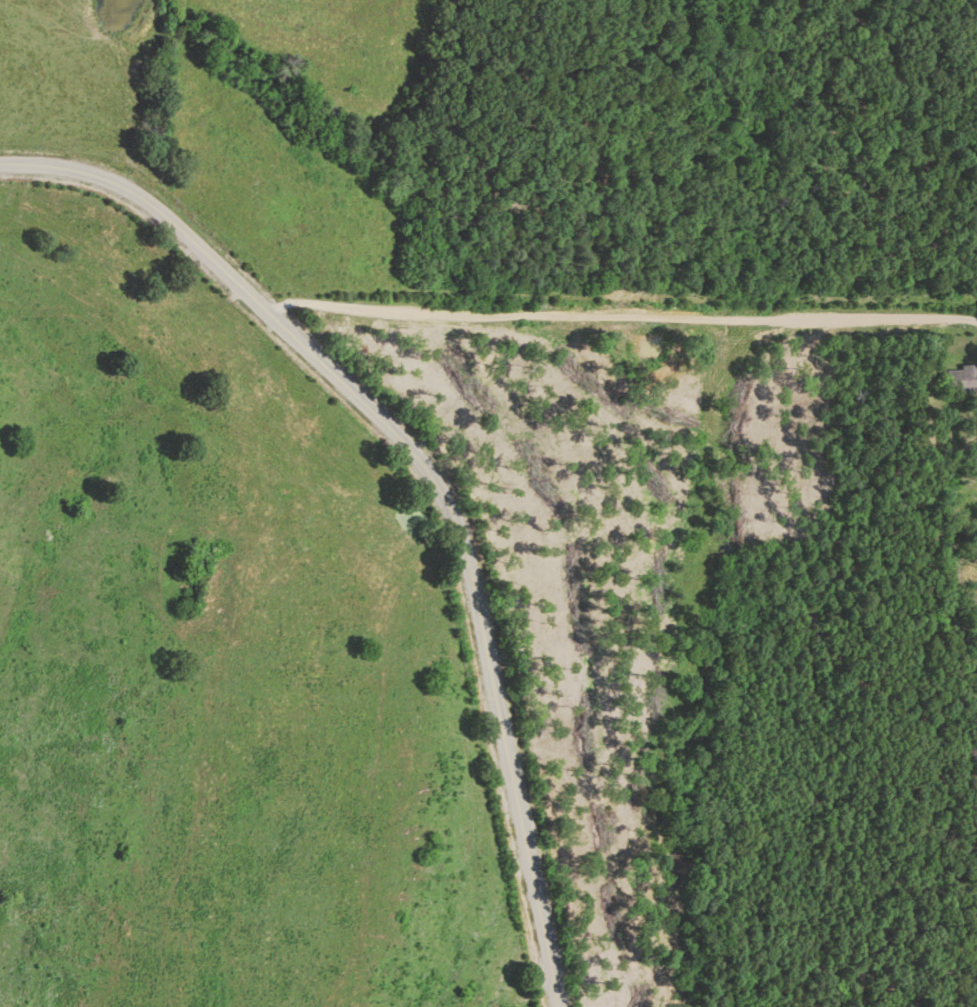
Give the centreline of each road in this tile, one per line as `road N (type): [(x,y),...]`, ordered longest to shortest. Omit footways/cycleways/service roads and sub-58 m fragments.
road 1 (secondary): [(559,1006),(463,535),(413,455),(133,197),(73,172),(0,164)]

